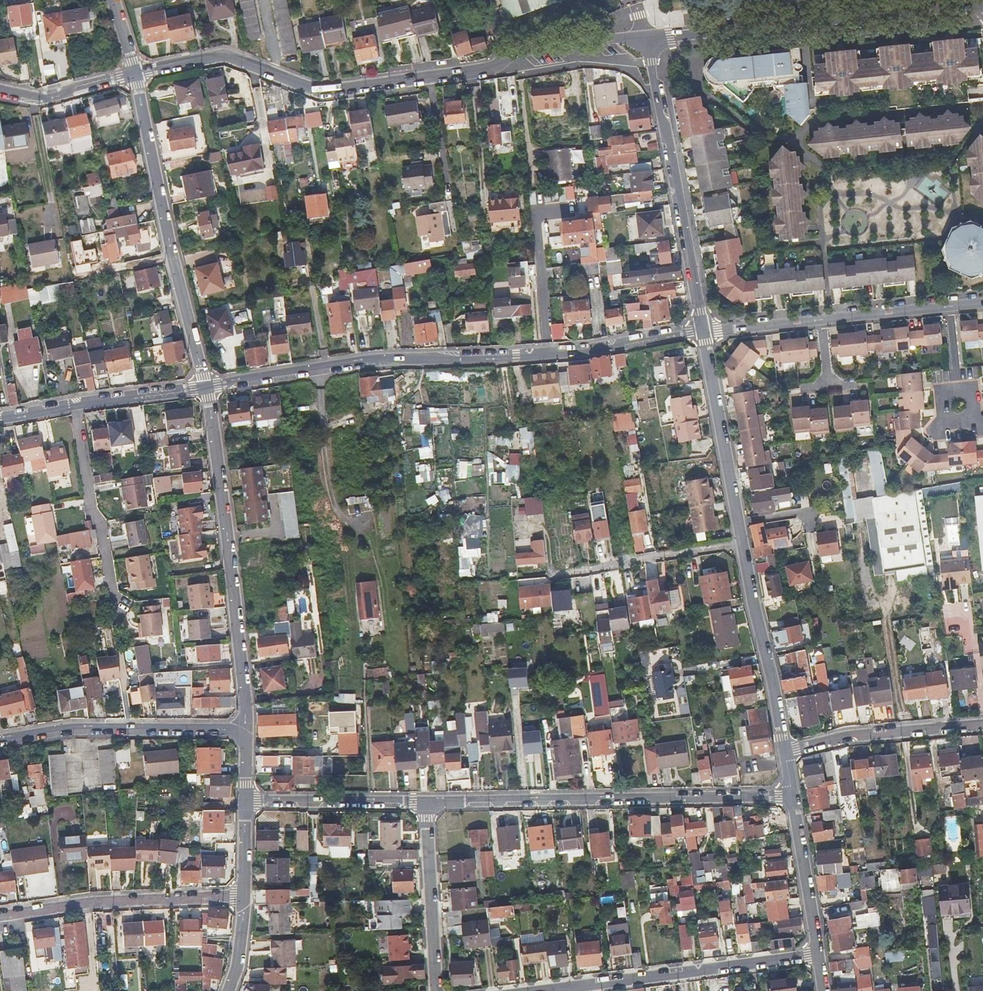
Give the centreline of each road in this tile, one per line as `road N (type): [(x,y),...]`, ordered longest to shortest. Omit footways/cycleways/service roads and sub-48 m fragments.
road 1 (residential): [(648,39),(316,93),(232,57),(134,75)]
road 2 (residential): [(207,387),(371,359),(585,352),(702,329)]
road 3 (residential): [(427,803),(792,795)]
road 4 (residential): [(207,387),(246,730)]
road 5 (residential): [(648,39),(982,5)]
road 6 (residential): [(134,75),(168,254),(207,387)]
road 7 (residential): [(702,329),(648,39)]
road 8 (residential): [(545,990),(818,957)]
road 9 (residential): [(246,730),(67,728),(0,737)]
road 10 (residential): [(0,916),(245,895)]
road 11 (residential): [(120,640),(74,405)]
road 12 (residential): [(743,544),(702,329)]
road 13 (residential): [(786,751),(743,544)]
road 14 (residential): [(982,724),(840,737),(786,751)]
road 15 (residential): [(743,544),(553,574)]
road 16 (residential): [(427,803),(437,990)]
road 17 (residential): [(246,802),(427,803)]
road 18 (residential): [(792,795),(818,957)]
road 19 (residential): [(134,75),(33,98),(0,91)]
road 20 (residential): [(74,405),(207,387)]
road 21 (residential): [(949,306),(821,319)]

